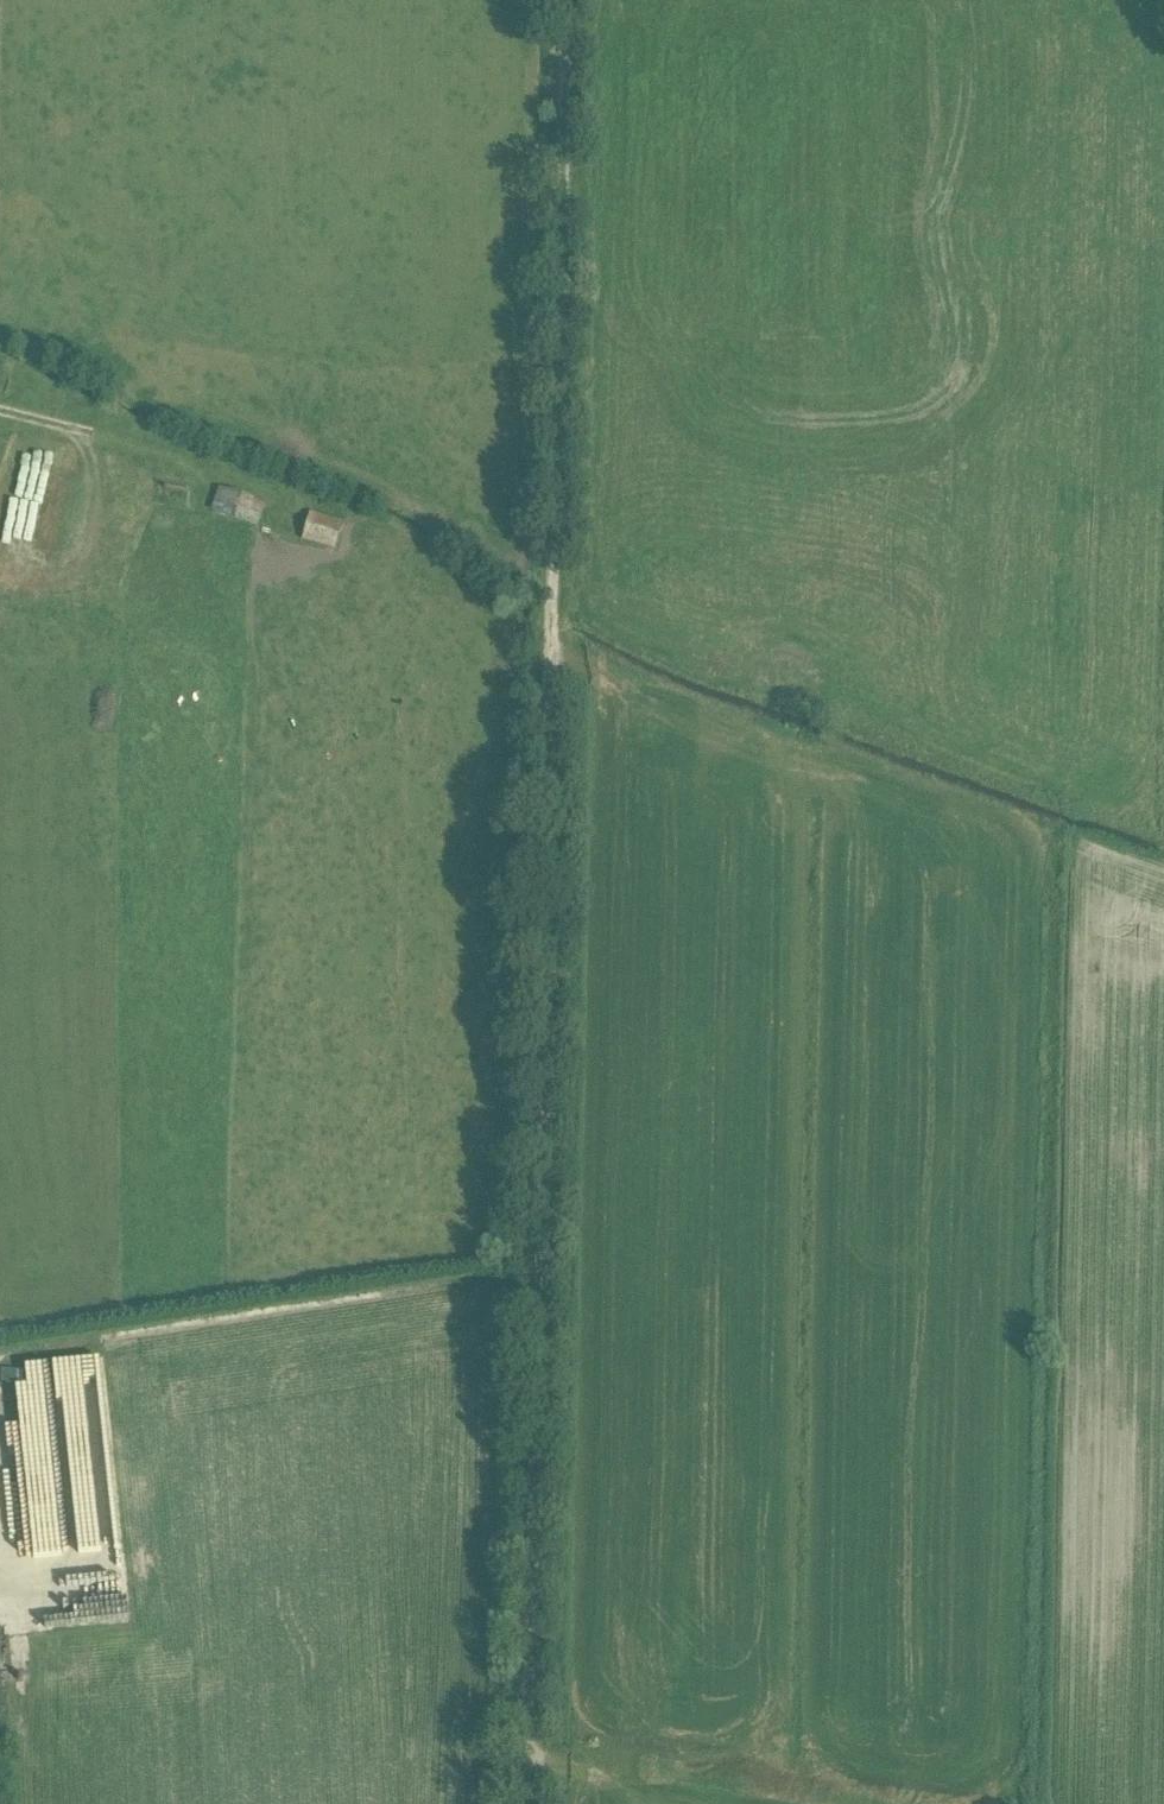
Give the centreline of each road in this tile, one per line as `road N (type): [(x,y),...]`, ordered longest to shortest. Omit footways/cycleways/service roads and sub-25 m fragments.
road 1 (track): [(572,0),(530,1803)]

